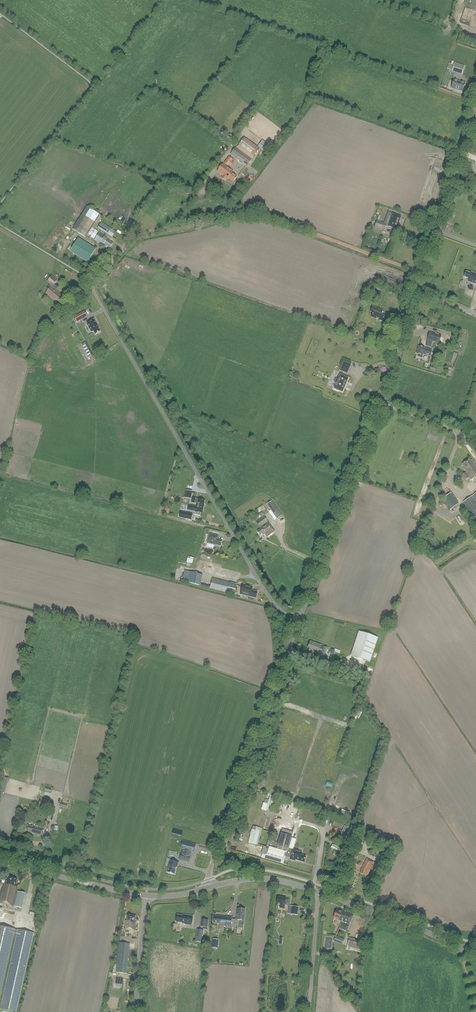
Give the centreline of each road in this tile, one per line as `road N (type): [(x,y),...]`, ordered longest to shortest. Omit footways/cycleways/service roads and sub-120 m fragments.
road 1 (unclassified): [(299,621),(387,384),(474,112)]
road 2 (unclassified): [(299,621),(264,590),(94,283)]
road 3 (unclassified): [(210,888),(299,621)]
road 4 (tertiary): [(318,892),(475,950)]
road 5 (tertiary): [(146,896),(0,863)]
road 6 (unclassified): [(309,1011),(318,892)]

